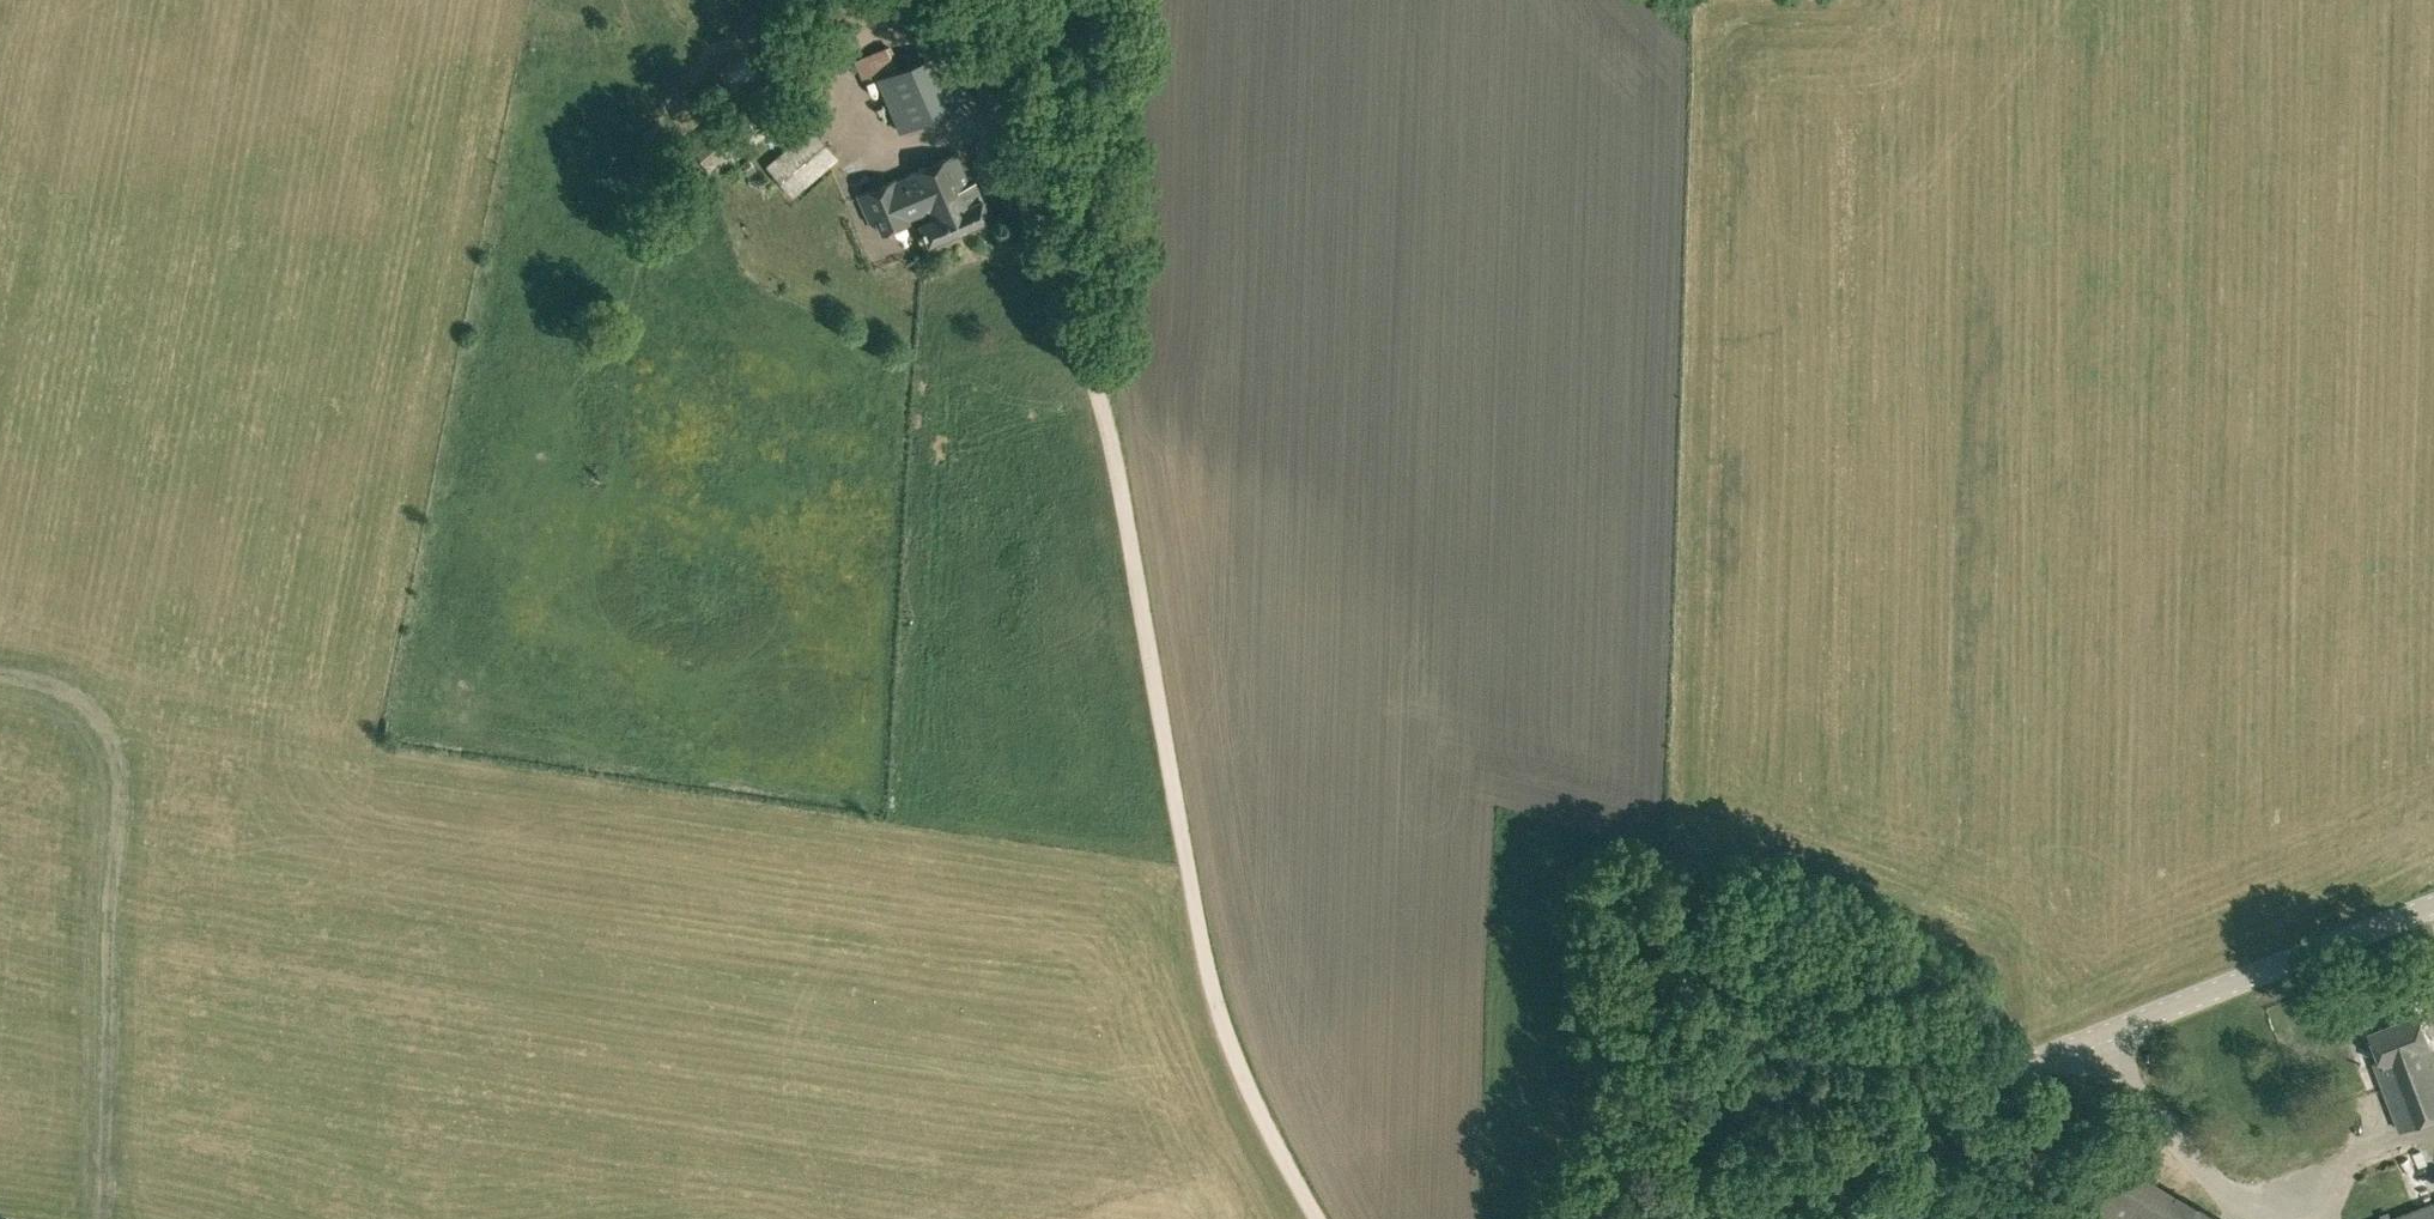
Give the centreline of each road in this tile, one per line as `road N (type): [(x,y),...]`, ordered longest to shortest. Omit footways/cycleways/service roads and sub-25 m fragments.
road 1 (track): [(1313,1218),(1236,1086),(1176,844),(1083,360),(1000,153),(961,0)]
road 2 (tertiary): [(1714,1218),(1877,1130),(2433,914)]

